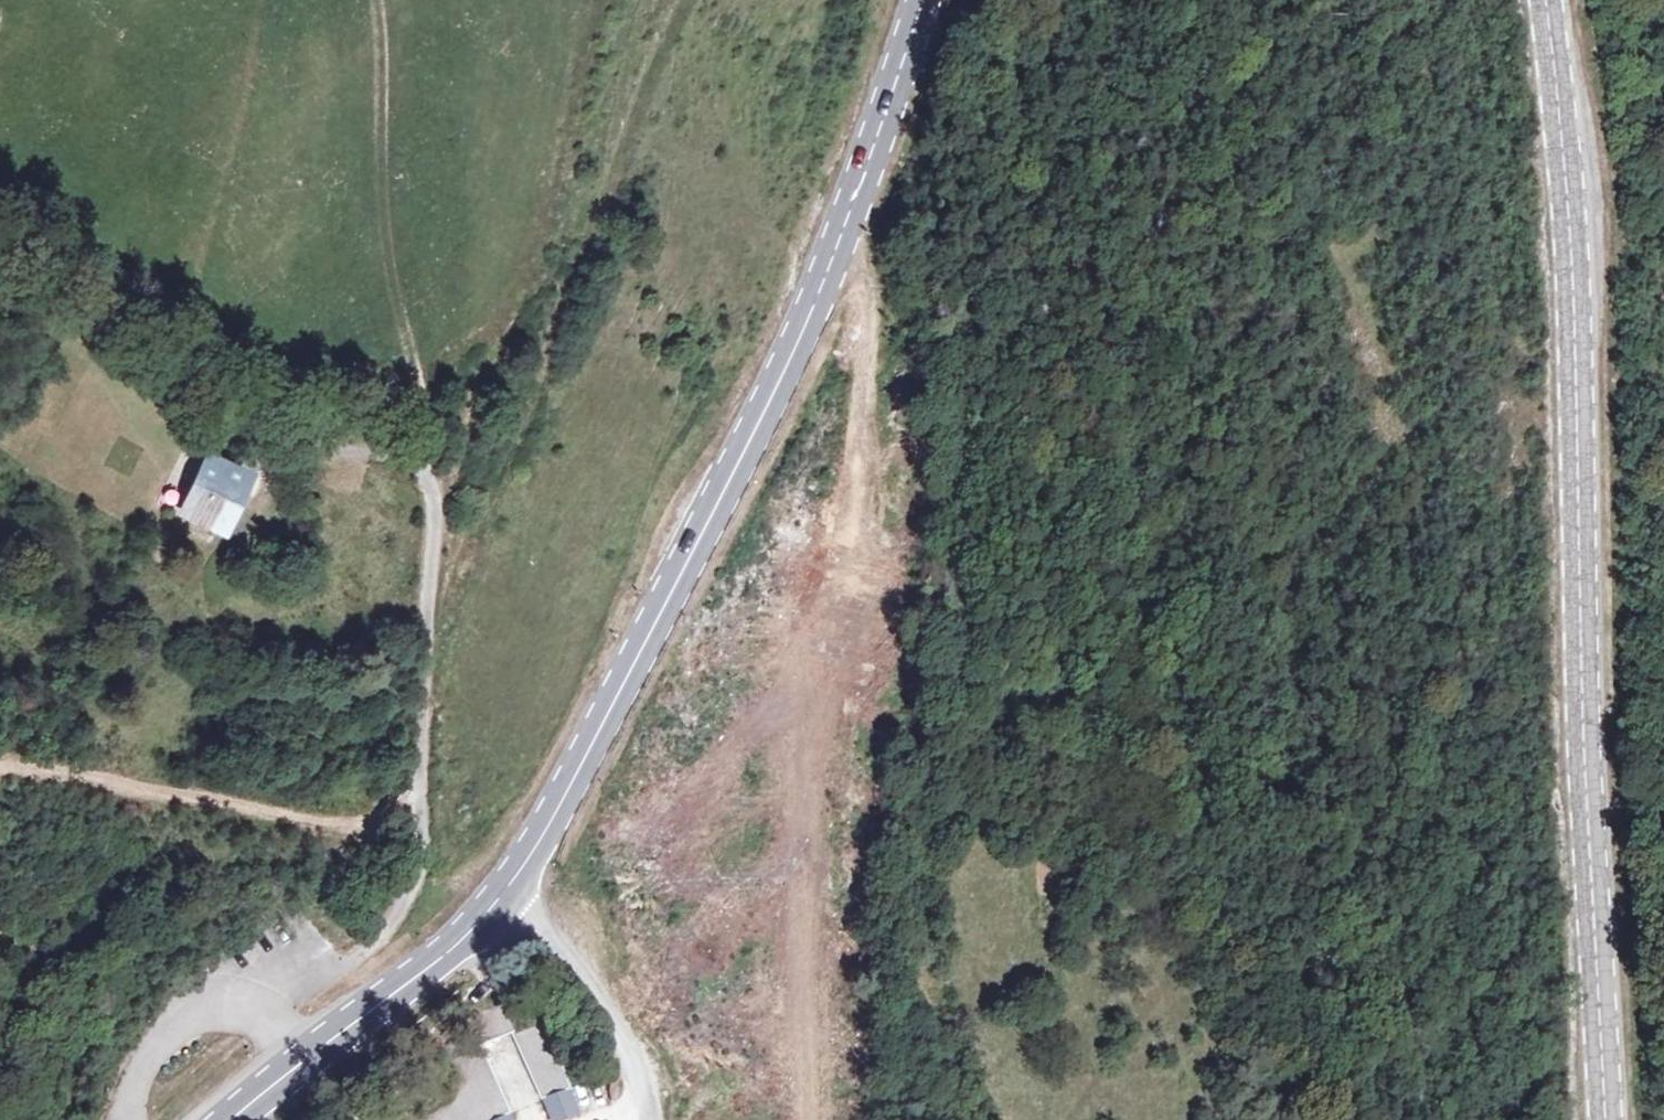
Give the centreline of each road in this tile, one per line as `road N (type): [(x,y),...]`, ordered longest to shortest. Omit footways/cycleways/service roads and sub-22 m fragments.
road 1 (secondary): [(1546,0),(1570,229),(1606,1119)]
road 2 (secondary): [(497,905),(551,822),(753,436),(824,278),(921,0)]
road 3 (secondary): [(231,1119),(497,905)]
road 4 (residential): [(497,905),(521,918),(600,1002),(628,1054),(645,1119)]

